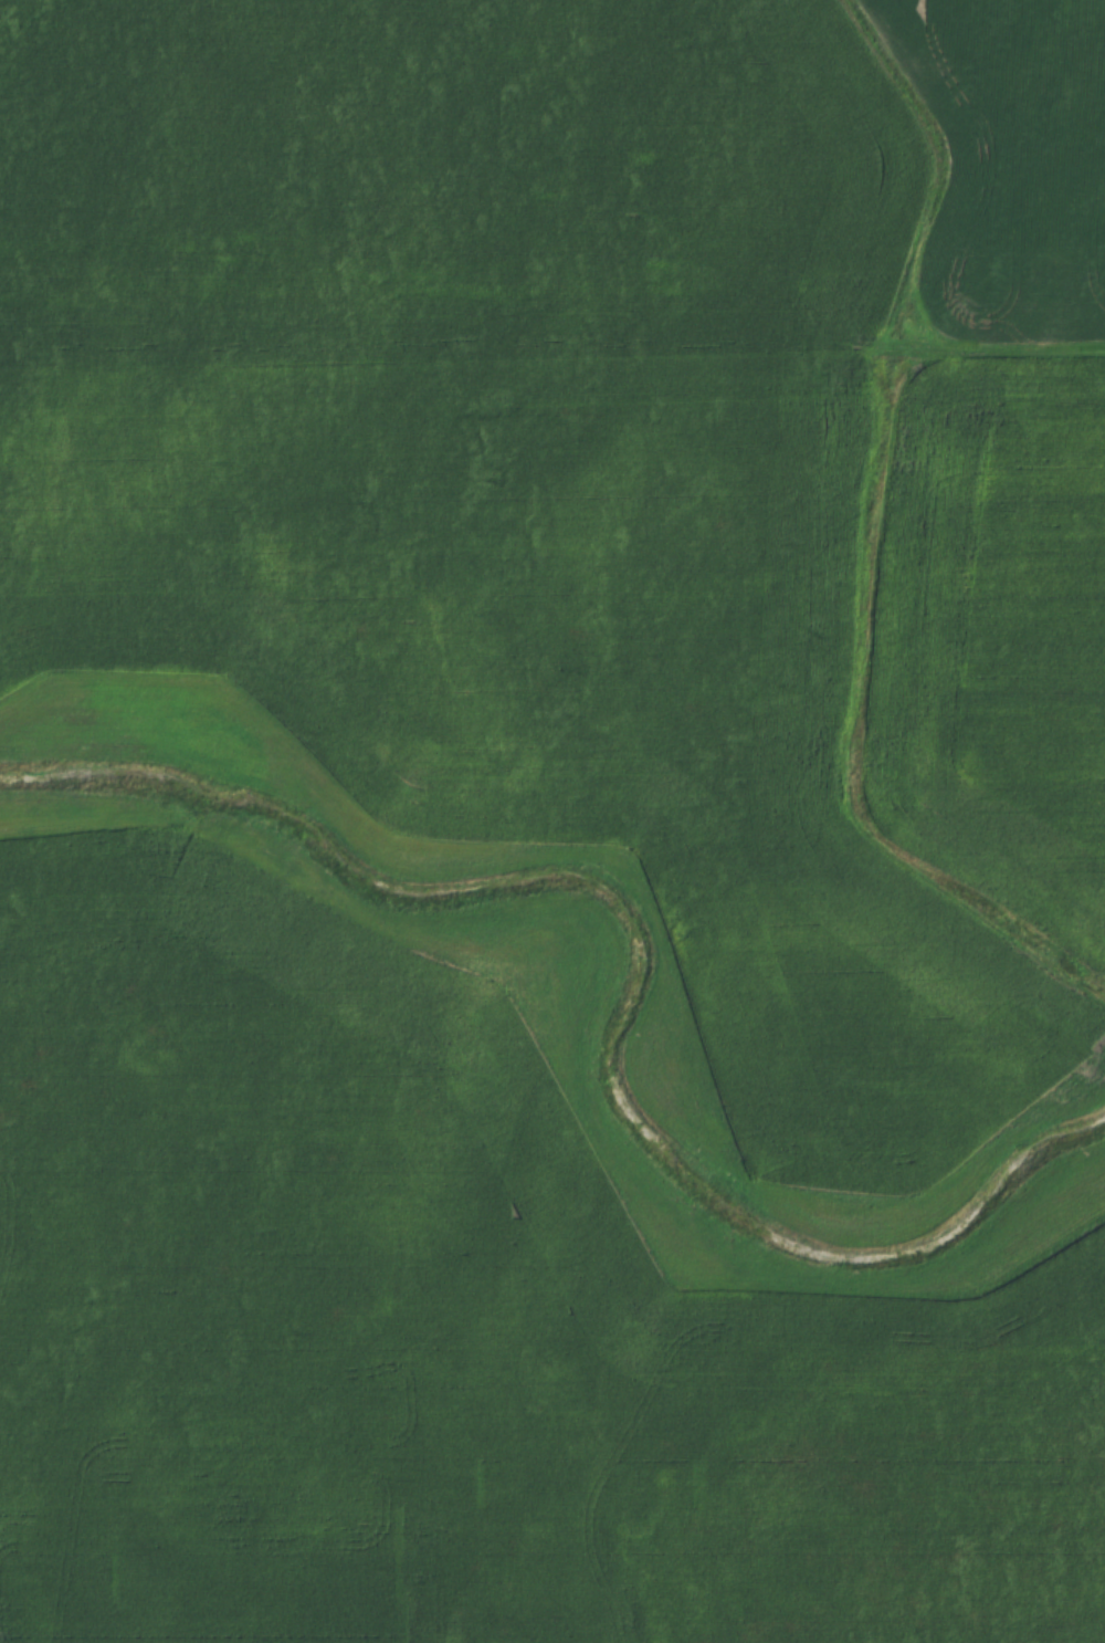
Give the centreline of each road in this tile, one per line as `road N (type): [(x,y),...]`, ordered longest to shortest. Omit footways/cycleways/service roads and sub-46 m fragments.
road 1 (track): [(1104,344),(0,345)]

